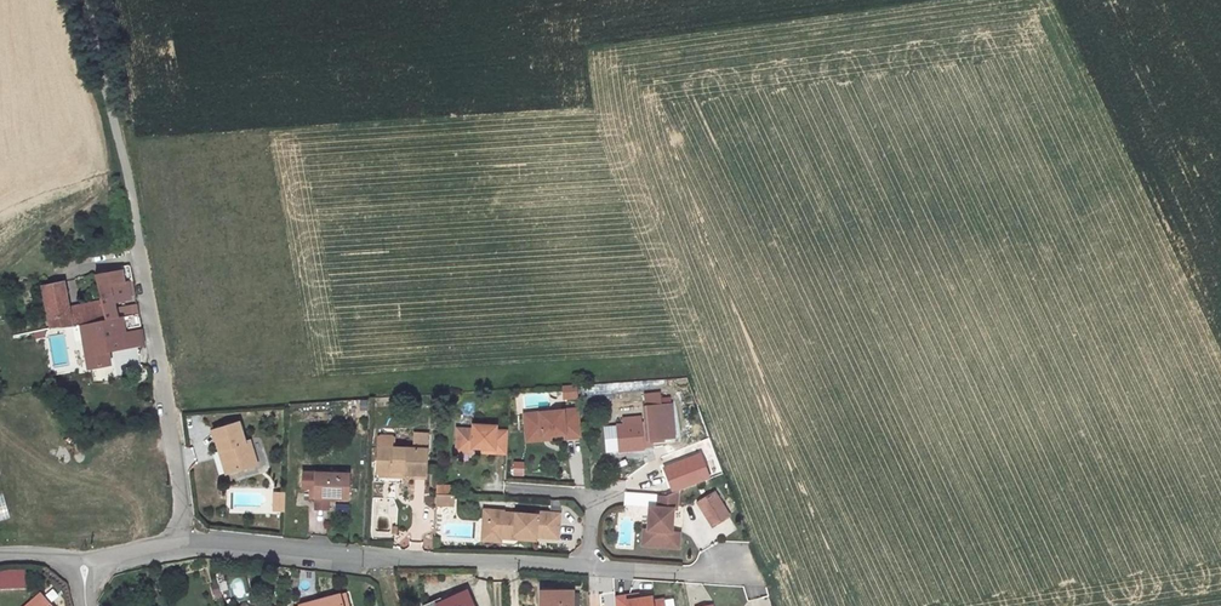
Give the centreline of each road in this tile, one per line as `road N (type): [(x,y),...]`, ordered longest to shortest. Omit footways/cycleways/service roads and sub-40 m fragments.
road 1 (residential): [(181,541),(589,569)]
road 2 (residential): [(139,243),(169,413),(181,541)]
road 3 (unclassified): [(86,0),(139,243)]
road 4 (residential): [(589,569),(744,576)]
road 5 (residential): [(519,488),(590,495),(589,569)]

